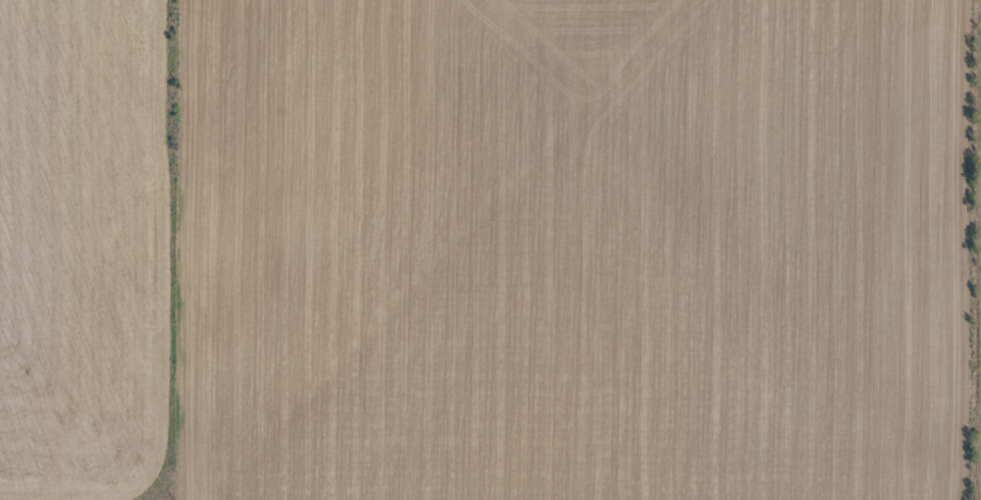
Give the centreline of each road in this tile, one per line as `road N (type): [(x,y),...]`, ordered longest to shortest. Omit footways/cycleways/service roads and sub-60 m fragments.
road 1 (residential): [(970,0),(967,499)]

